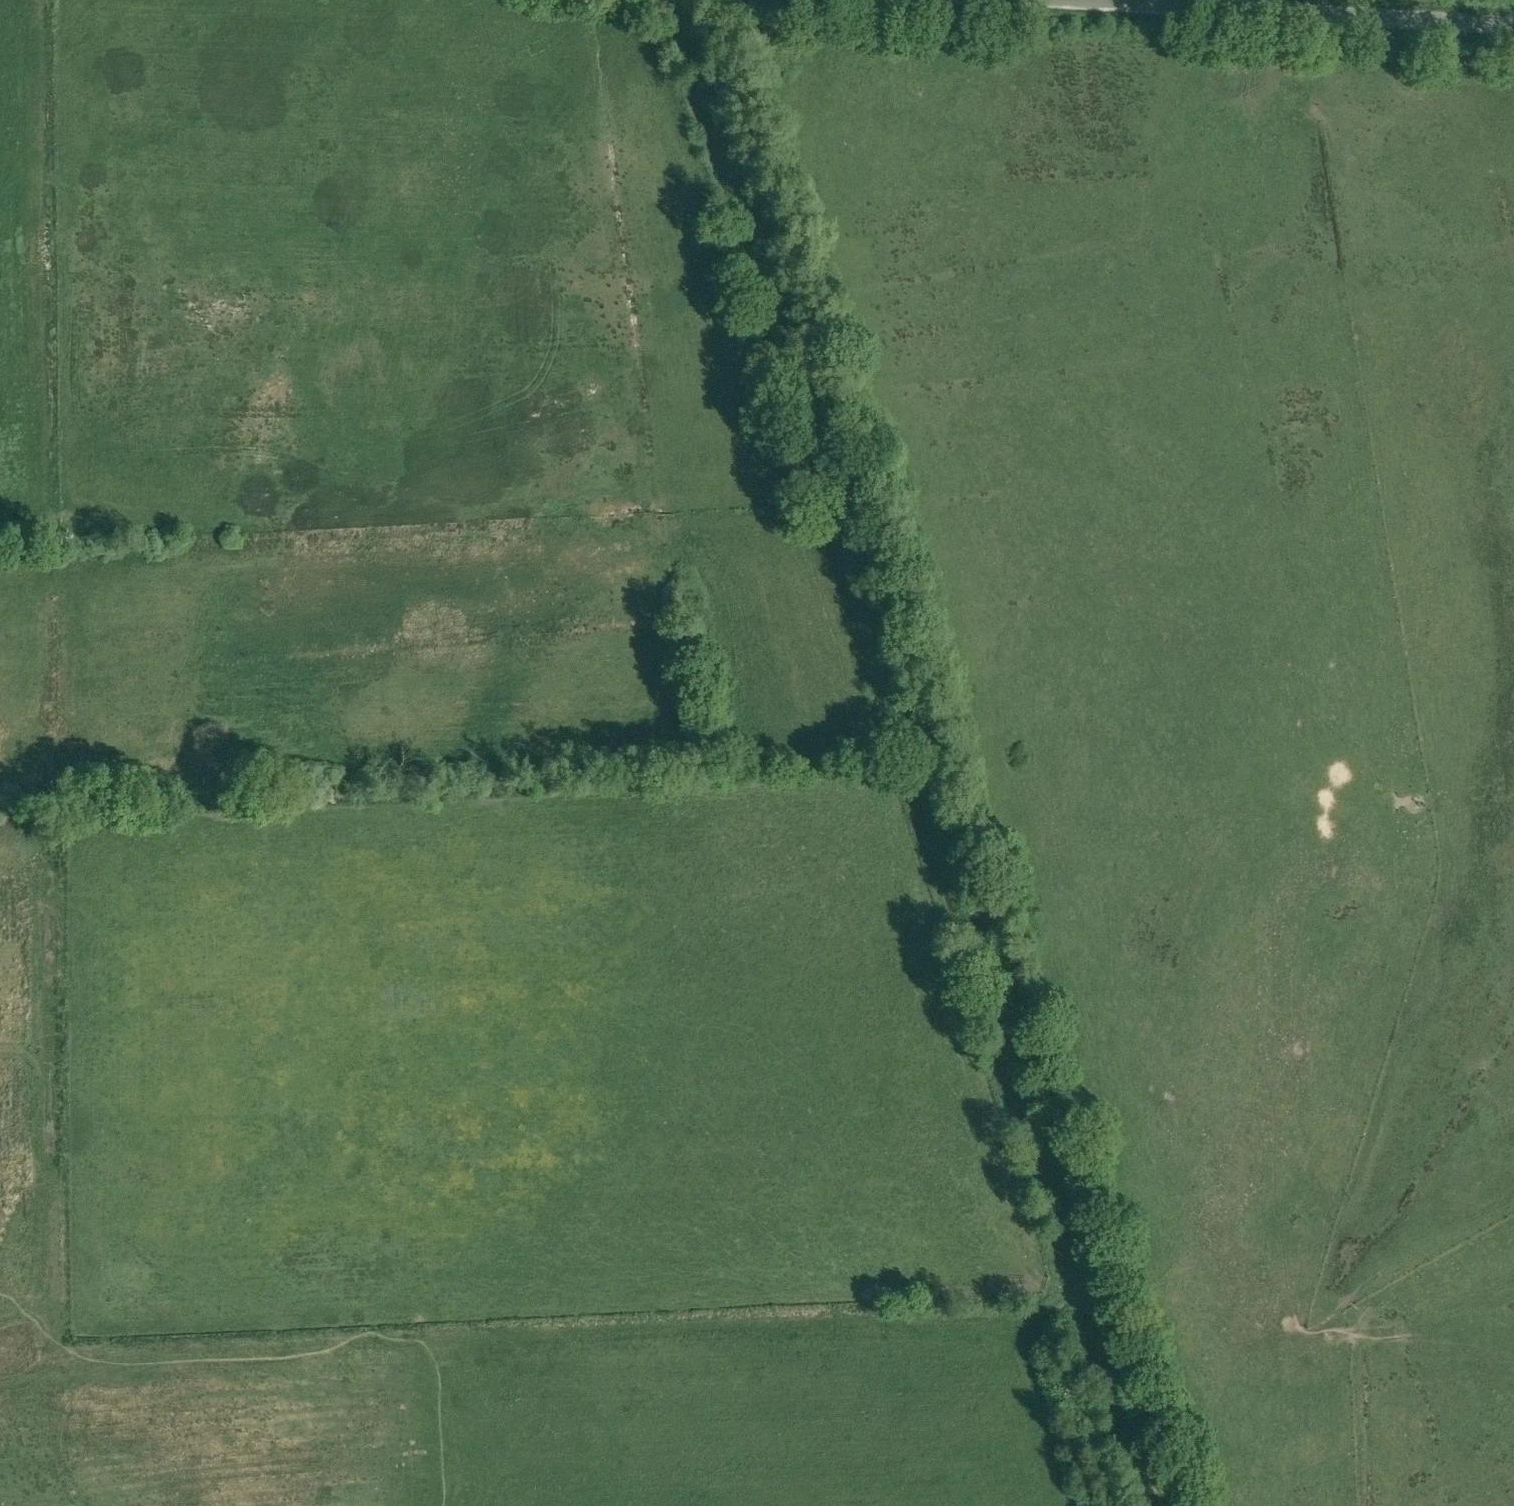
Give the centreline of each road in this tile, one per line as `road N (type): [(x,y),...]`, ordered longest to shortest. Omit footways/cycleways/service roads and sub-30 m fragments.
road 1 (track): [(1165,1505),(684,0)]
road 2 (unclassified): [(1513,29),(1004,0)]

